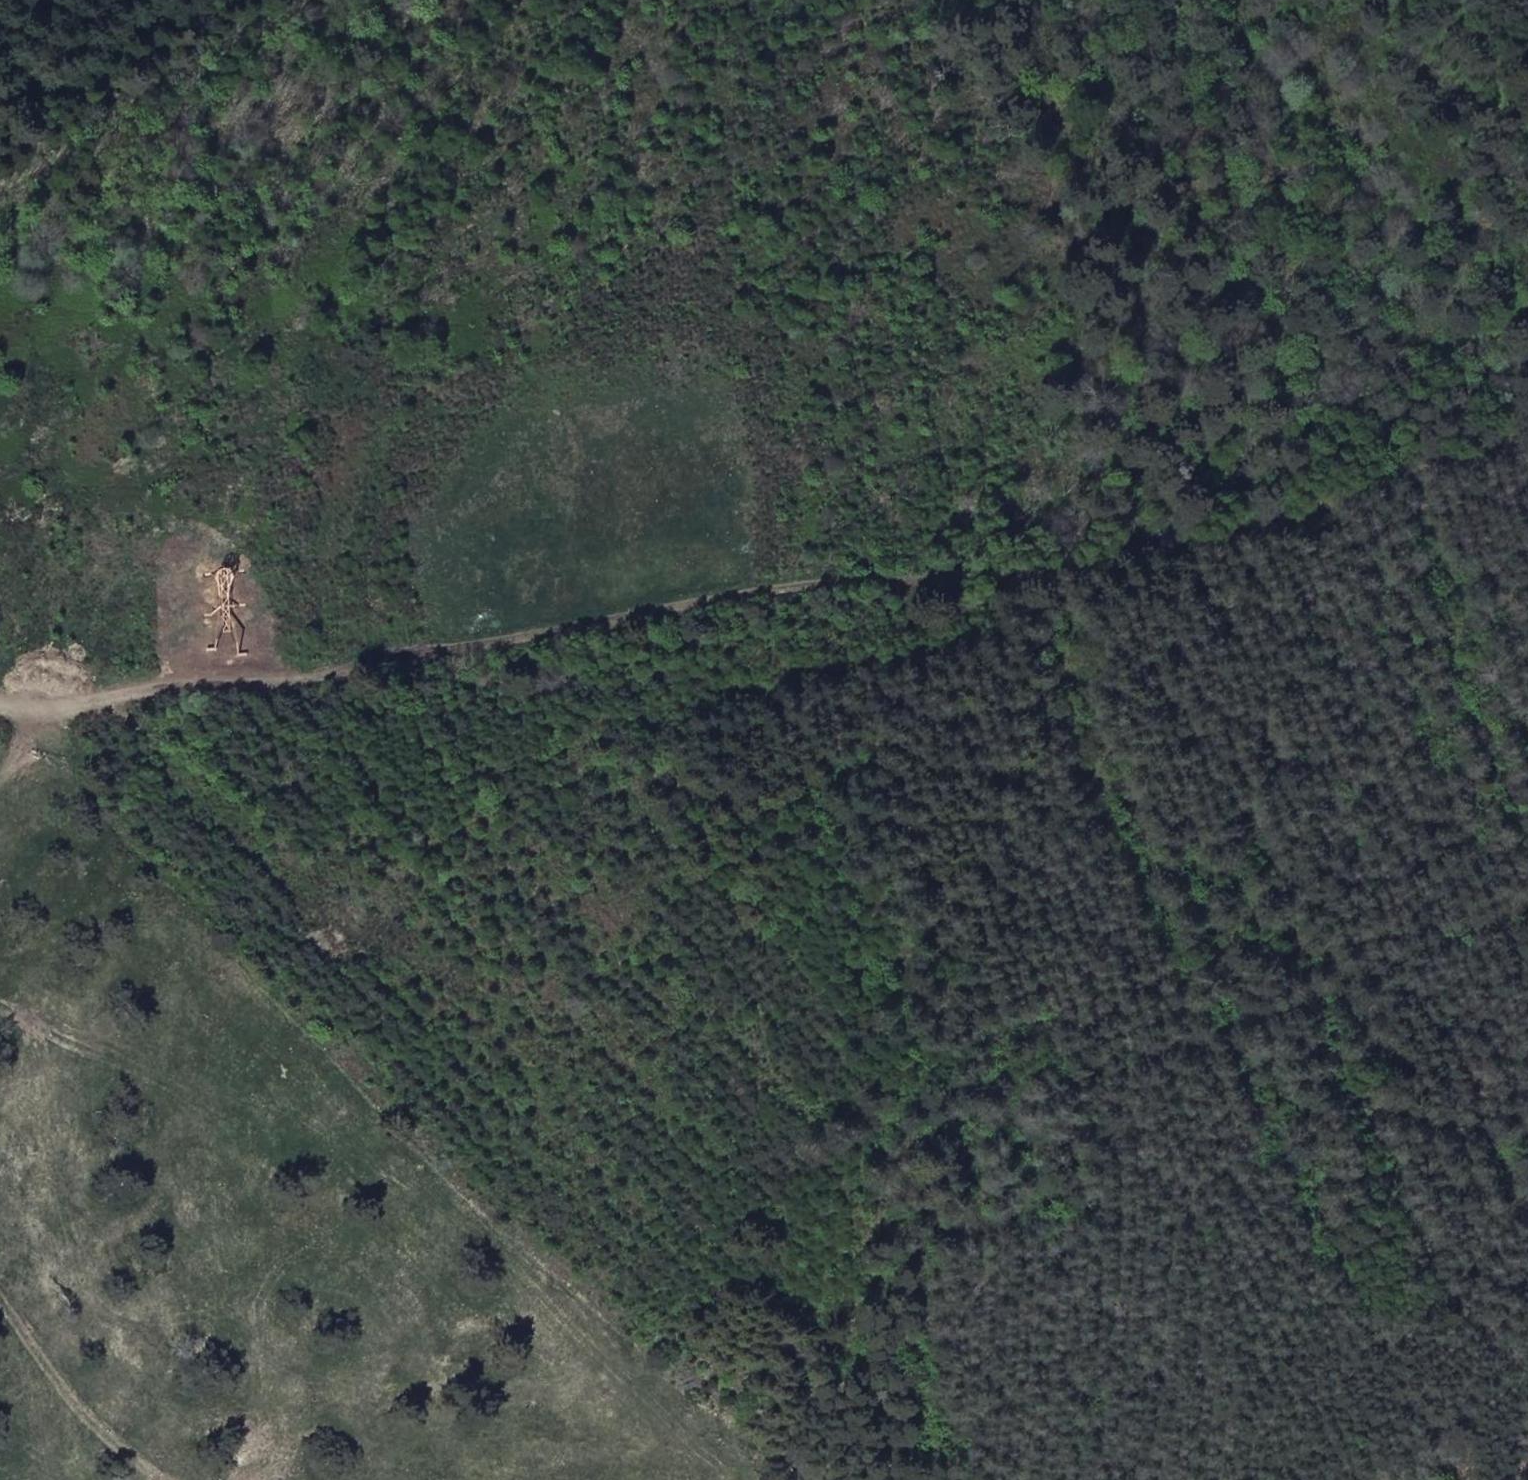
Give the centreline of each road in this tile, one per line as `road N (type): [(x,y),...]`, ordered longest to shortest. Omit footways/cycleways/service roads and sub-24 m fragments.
road 1 (track): [(0,697),(53,705),(212,672),(342,670),(593,607),(772,578),(890,576),(915,559),(936,571),(1045,560),(1086,539),(1133,534),(1175,541),(1271,523),(1404,466),(1527,438)]
road 2 (track): [(0,188),(275,0)]

